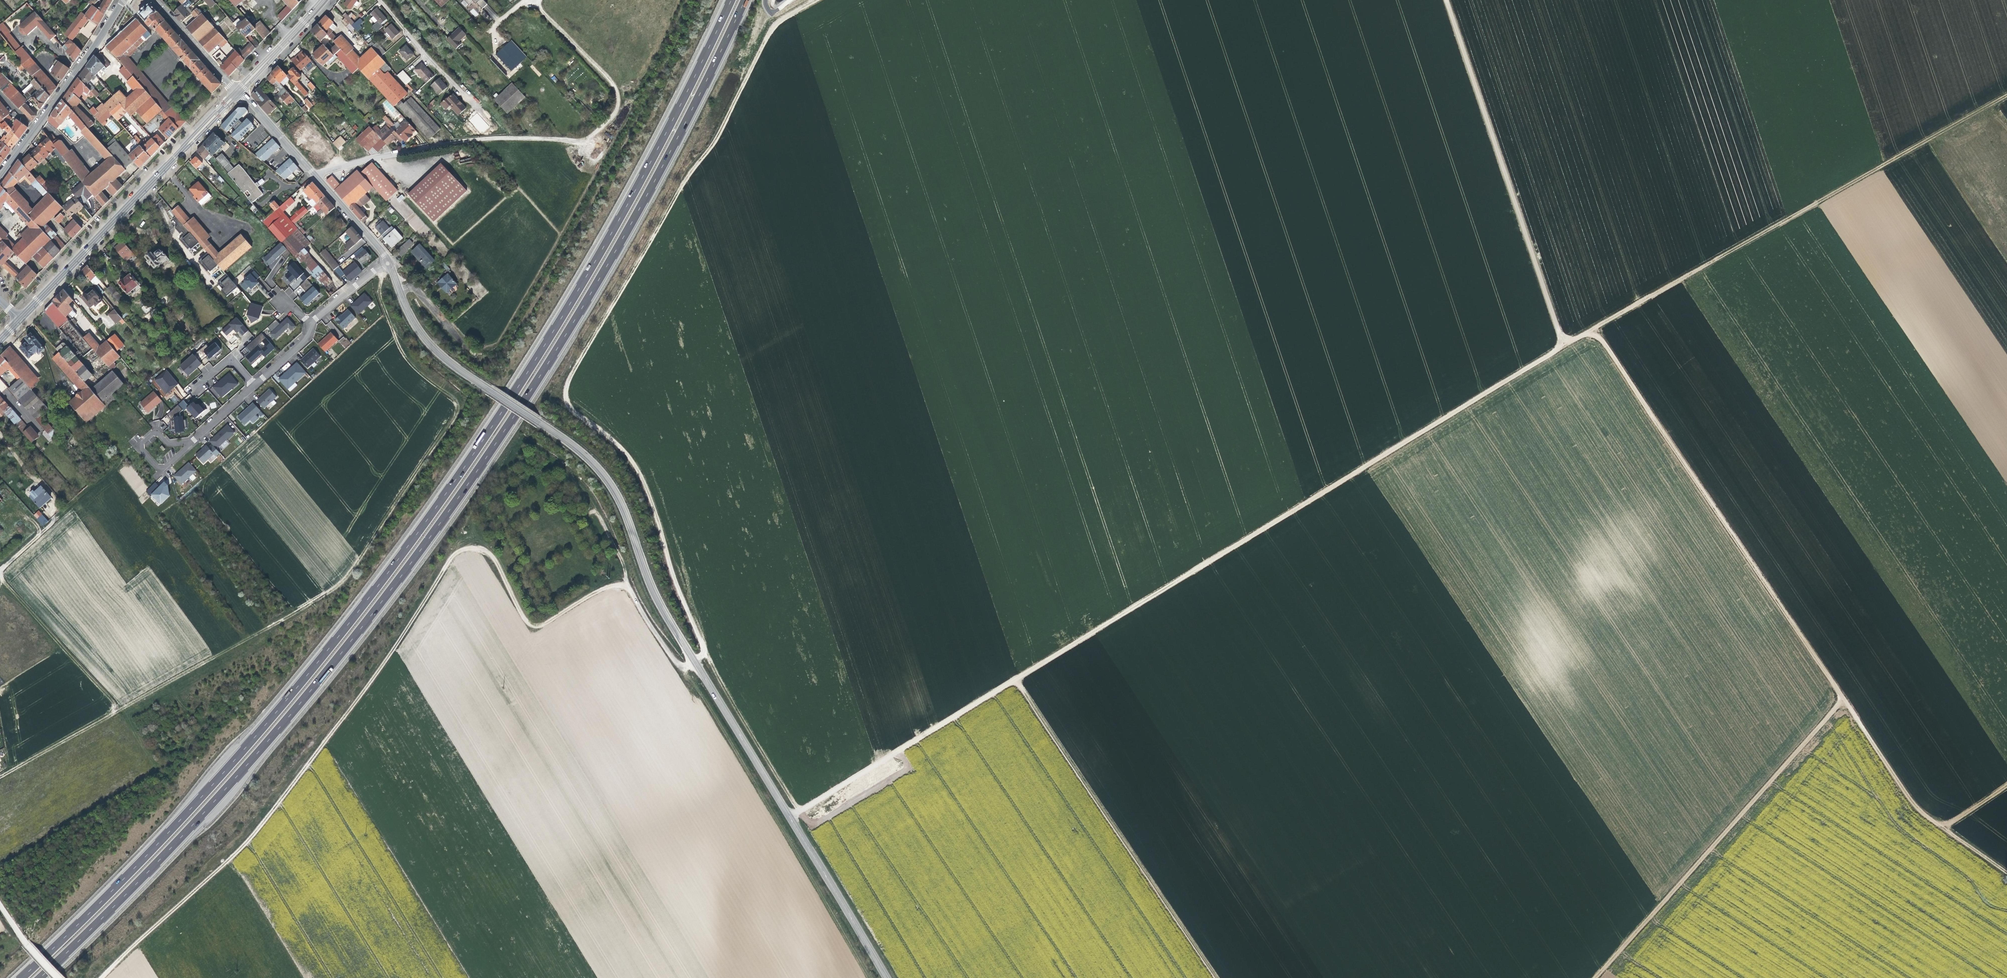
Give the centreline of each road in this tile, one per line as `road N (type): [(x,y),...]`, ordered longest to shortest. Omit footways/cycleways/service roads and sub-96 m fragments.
road 1 (motorway): [(731,0),(573,299),(394,565),(201,797),(22,977)]
road 2 (motorway): [(40,977),(250,761),(425,543),(615,253),(746,0)]
road 3 (track): [(800,810),(710,661),(634,454),(573,403),(568,385),(689,172),(713,147),(775,23),(816,0)]
road 4 (track): [(612,432),(1383,0)]
road 5 (track): [(100,977),(270,818),(464,543),(484,544),(532,626),(624,577)]
road 6 (track): [(0,775),(346,577),(455,420),(456,406),(397,343),(373,270)]
road 7 (track): [(906,747),(1560,348)]
road 8 (track): [(2006,784),(1941,826),(1923,814),(1602,339),(1587,332)]
road 9 (tertiary): [(788,816),(650,587),(623,501),(601,468),(443,357),(399,293)]
road 10 (track): [(1560,348),(2006,94)]
road 11 (track): [(1595,977),(1843,698)]
road 12 (track): [(1447,0),(1560,334),(1572,339)]
road 13 (track): [(685,667),(868,977)]
road 14 (track): [(1217,977),(1016,679)]
road 15 (secondary): [(238,92),(19,319)]
road 16 (residential): [(314,175),(462,141),(566,141)]
road 17 (residential): [(121,0),(0,174)]
road 18 (track): [(566,141),(594,139),(618,99),(533,0)]
road 19 (track): [(464,543),(477,511),(553,465),(572,478),(601,524)]
road 20 (tertiary): [(886,977),(788,816)]
road 21 (track): [(141,447),(0,570)]
road 22 (track): [(0,577),(113,712)]
road 23 (unclassified): [(788,816),(906,747)]
road 24 (secondary): [(323,0),(238,92)]
road 25 (residential): [(238,92),(155,0)]

